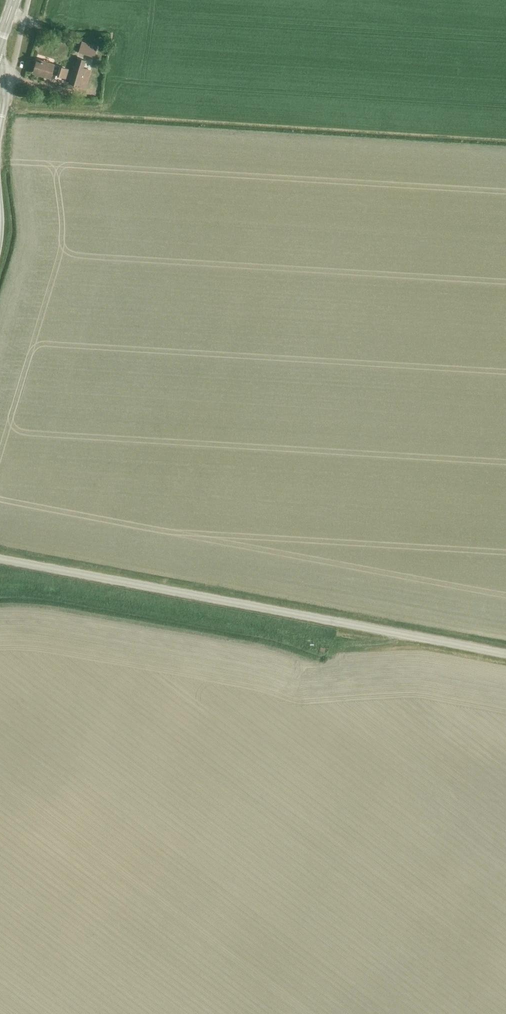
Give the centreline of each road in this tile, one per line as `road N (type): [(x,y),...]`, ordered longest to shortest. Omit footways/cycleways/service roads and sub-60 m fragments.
road 1 (unclassified): [(505,653),(0,561)]

